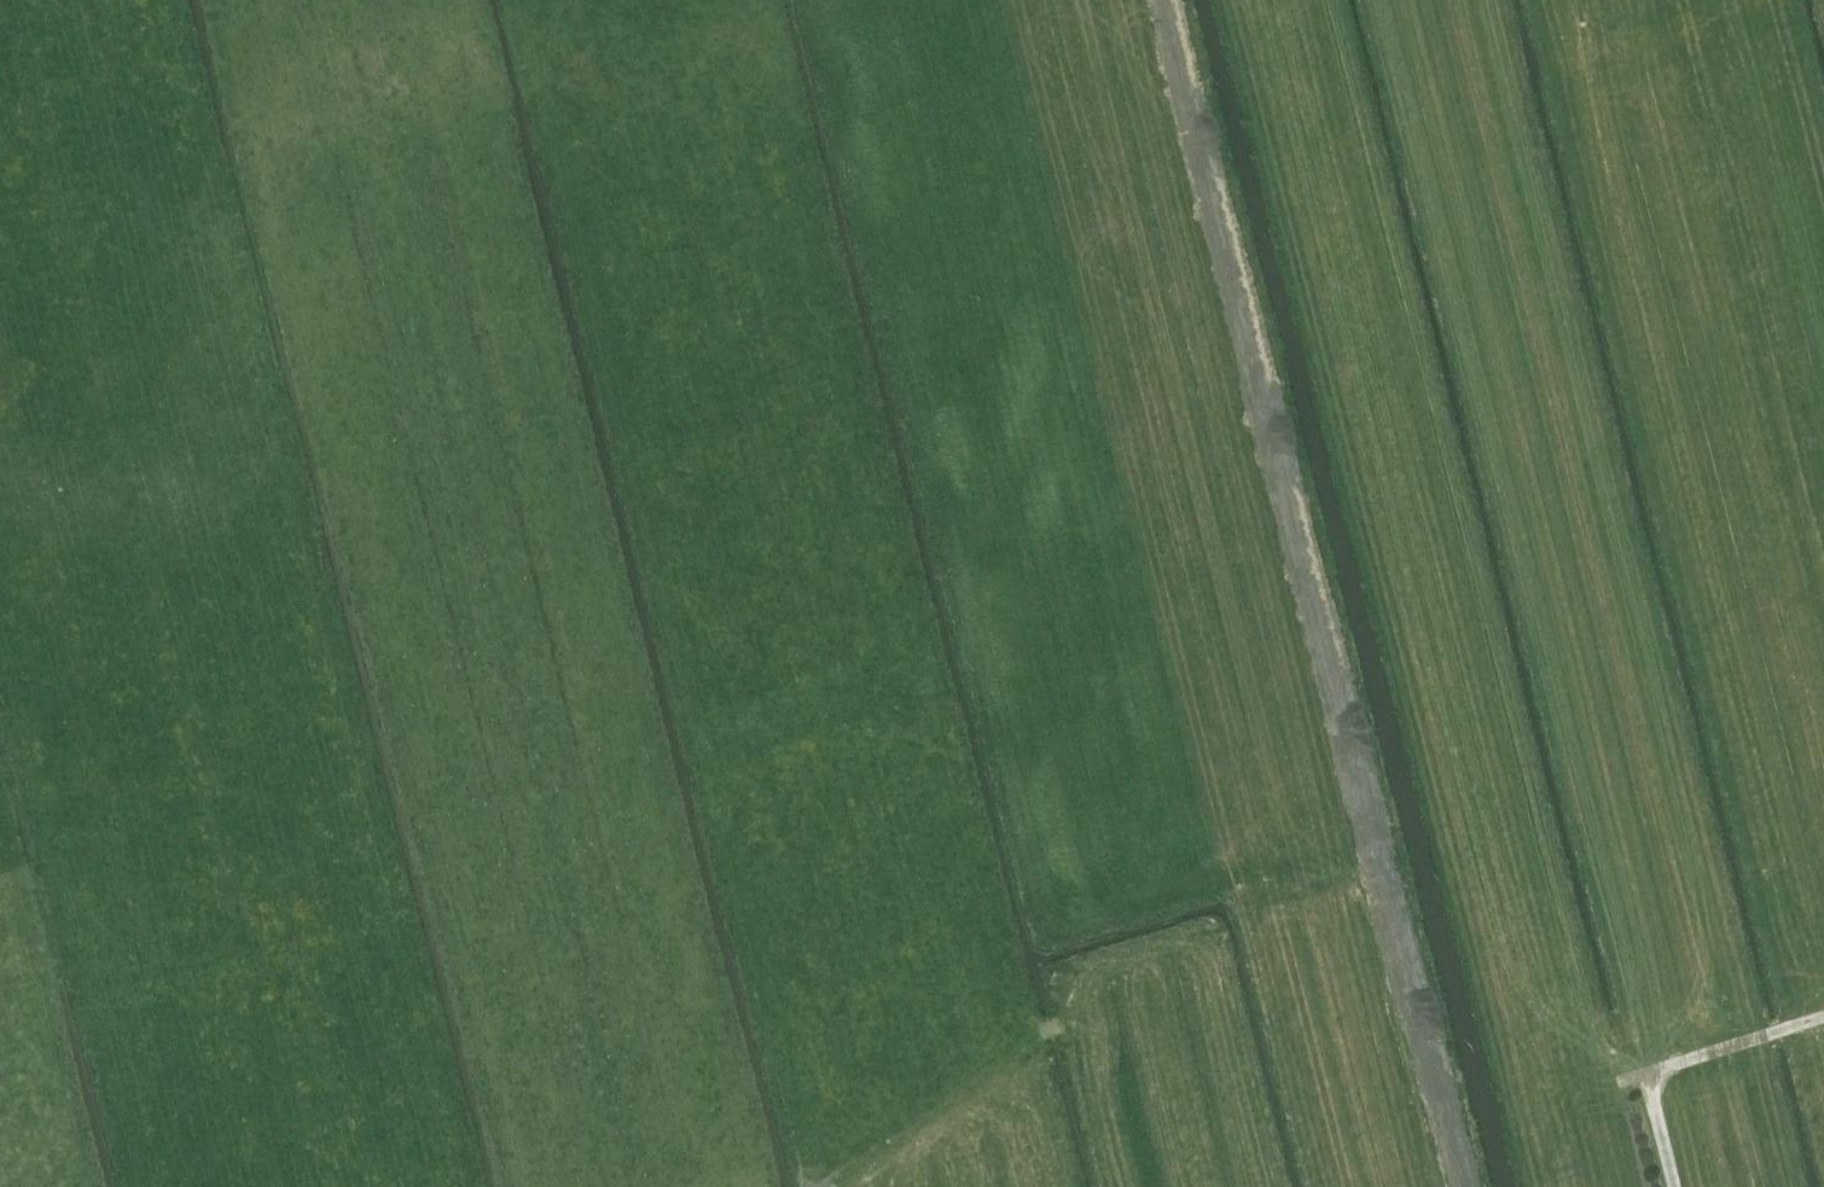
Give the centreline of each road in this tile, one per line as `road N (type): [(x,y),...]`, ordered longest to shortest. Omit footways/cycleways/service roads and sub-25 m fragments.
road 1 (track): [(825,1186),(1069,1014),(1647,1074),(1823,1017)]

